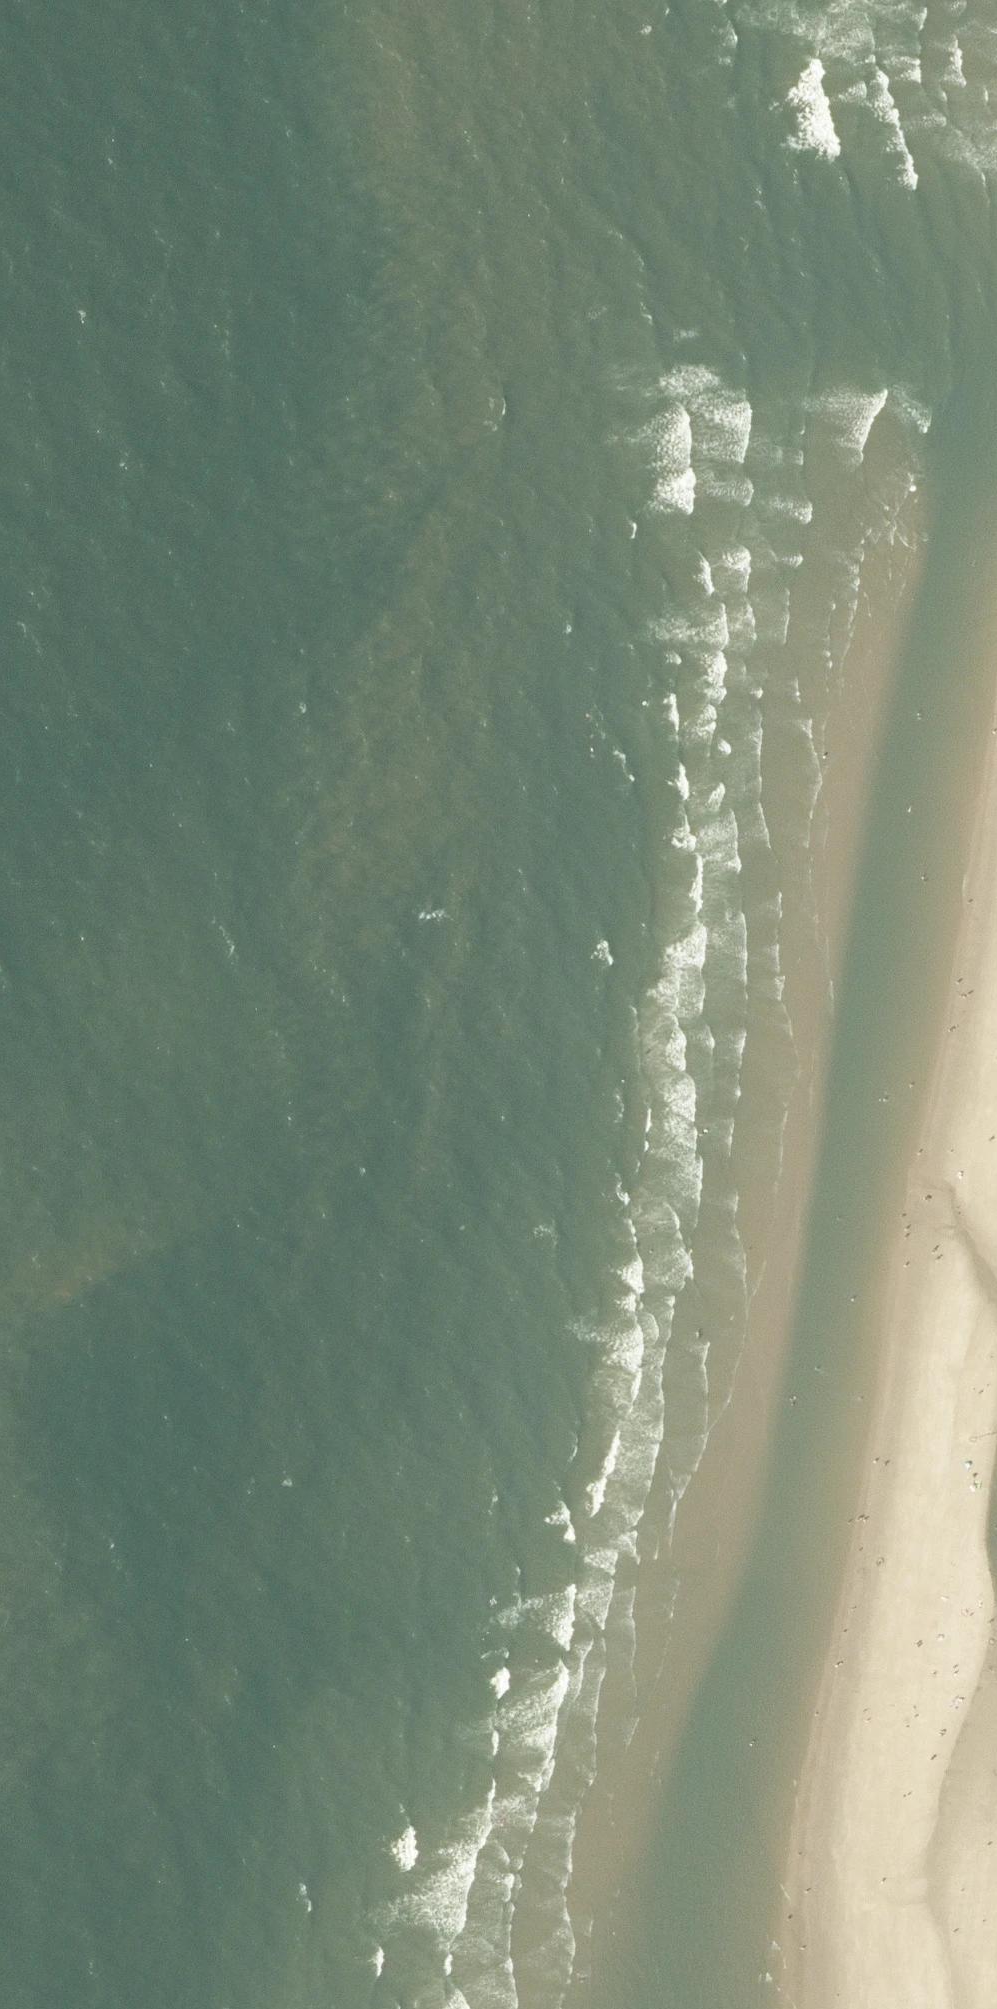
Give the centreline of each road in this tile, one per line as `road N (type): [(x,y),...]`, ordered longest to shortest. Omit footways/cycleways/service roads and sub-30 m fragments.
road 1 (track): [(996,1670),(691,1660)]

